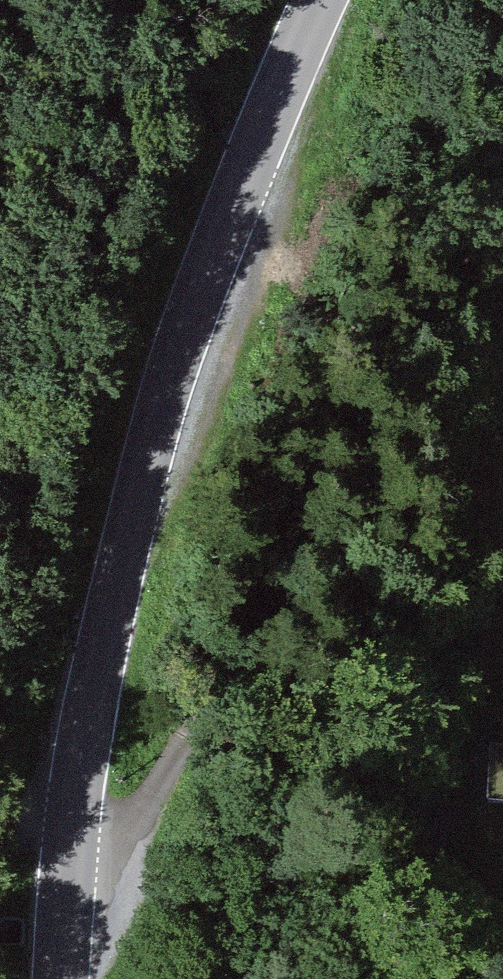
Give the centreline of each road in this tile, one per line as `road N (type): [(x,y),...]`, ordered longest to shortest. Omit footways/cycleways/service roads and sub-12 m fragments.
road 1 (tertiary): [(60,978),(76,776),(149,450),(218,243),(323,0)]
road 2 (track): [(416,978),(455,669),(427,441),(432,306),(502,164)]
road 3 (track): [(64,879),(172,780),(432,306)]

